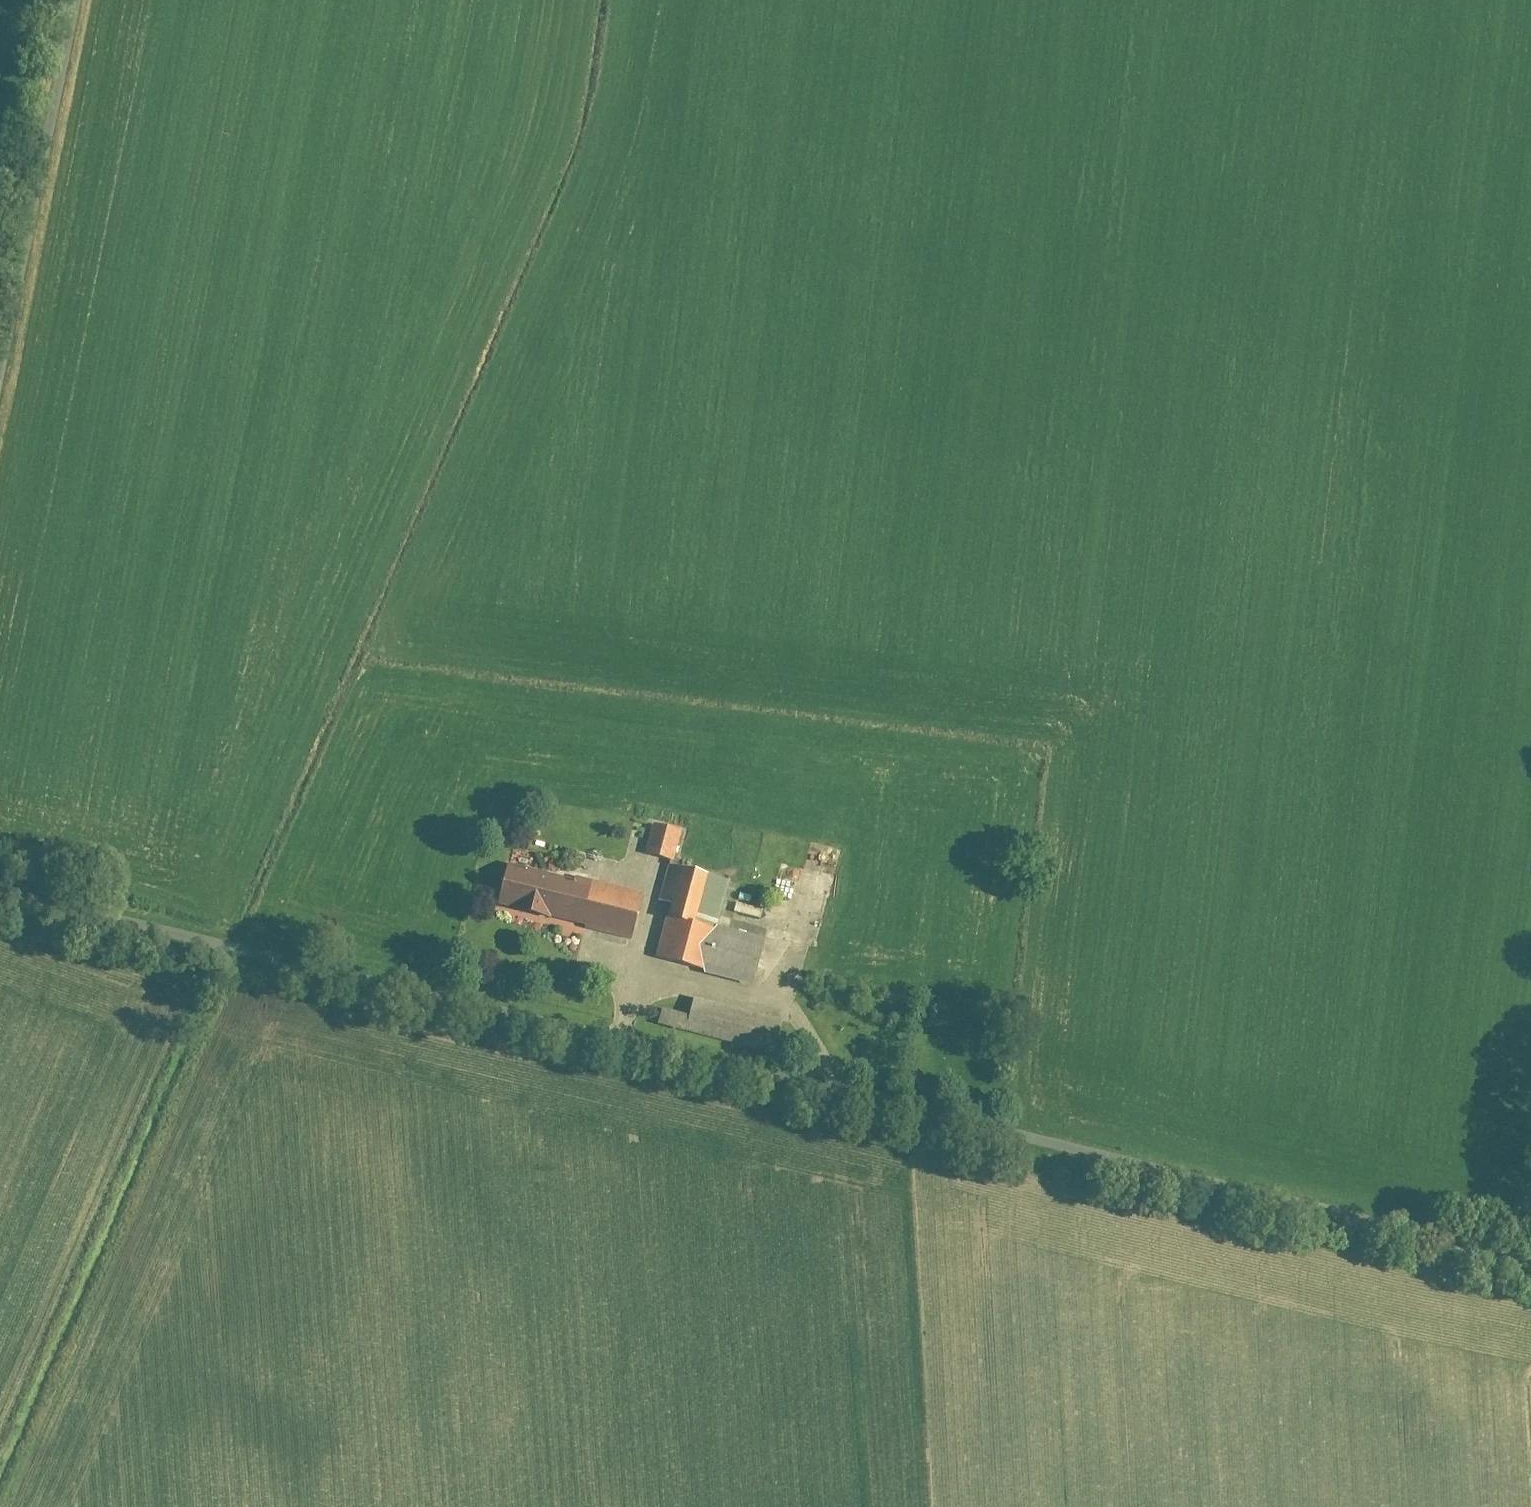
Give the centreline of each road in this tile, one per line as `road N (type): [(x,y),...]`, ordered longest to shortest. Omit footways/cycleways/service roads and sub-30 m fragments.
road 1 (unclassified): [(0,890),(438,1002),(878,1095),(1530,1263)]
road 2 (unclassified): [(70,0),(0,338)]

